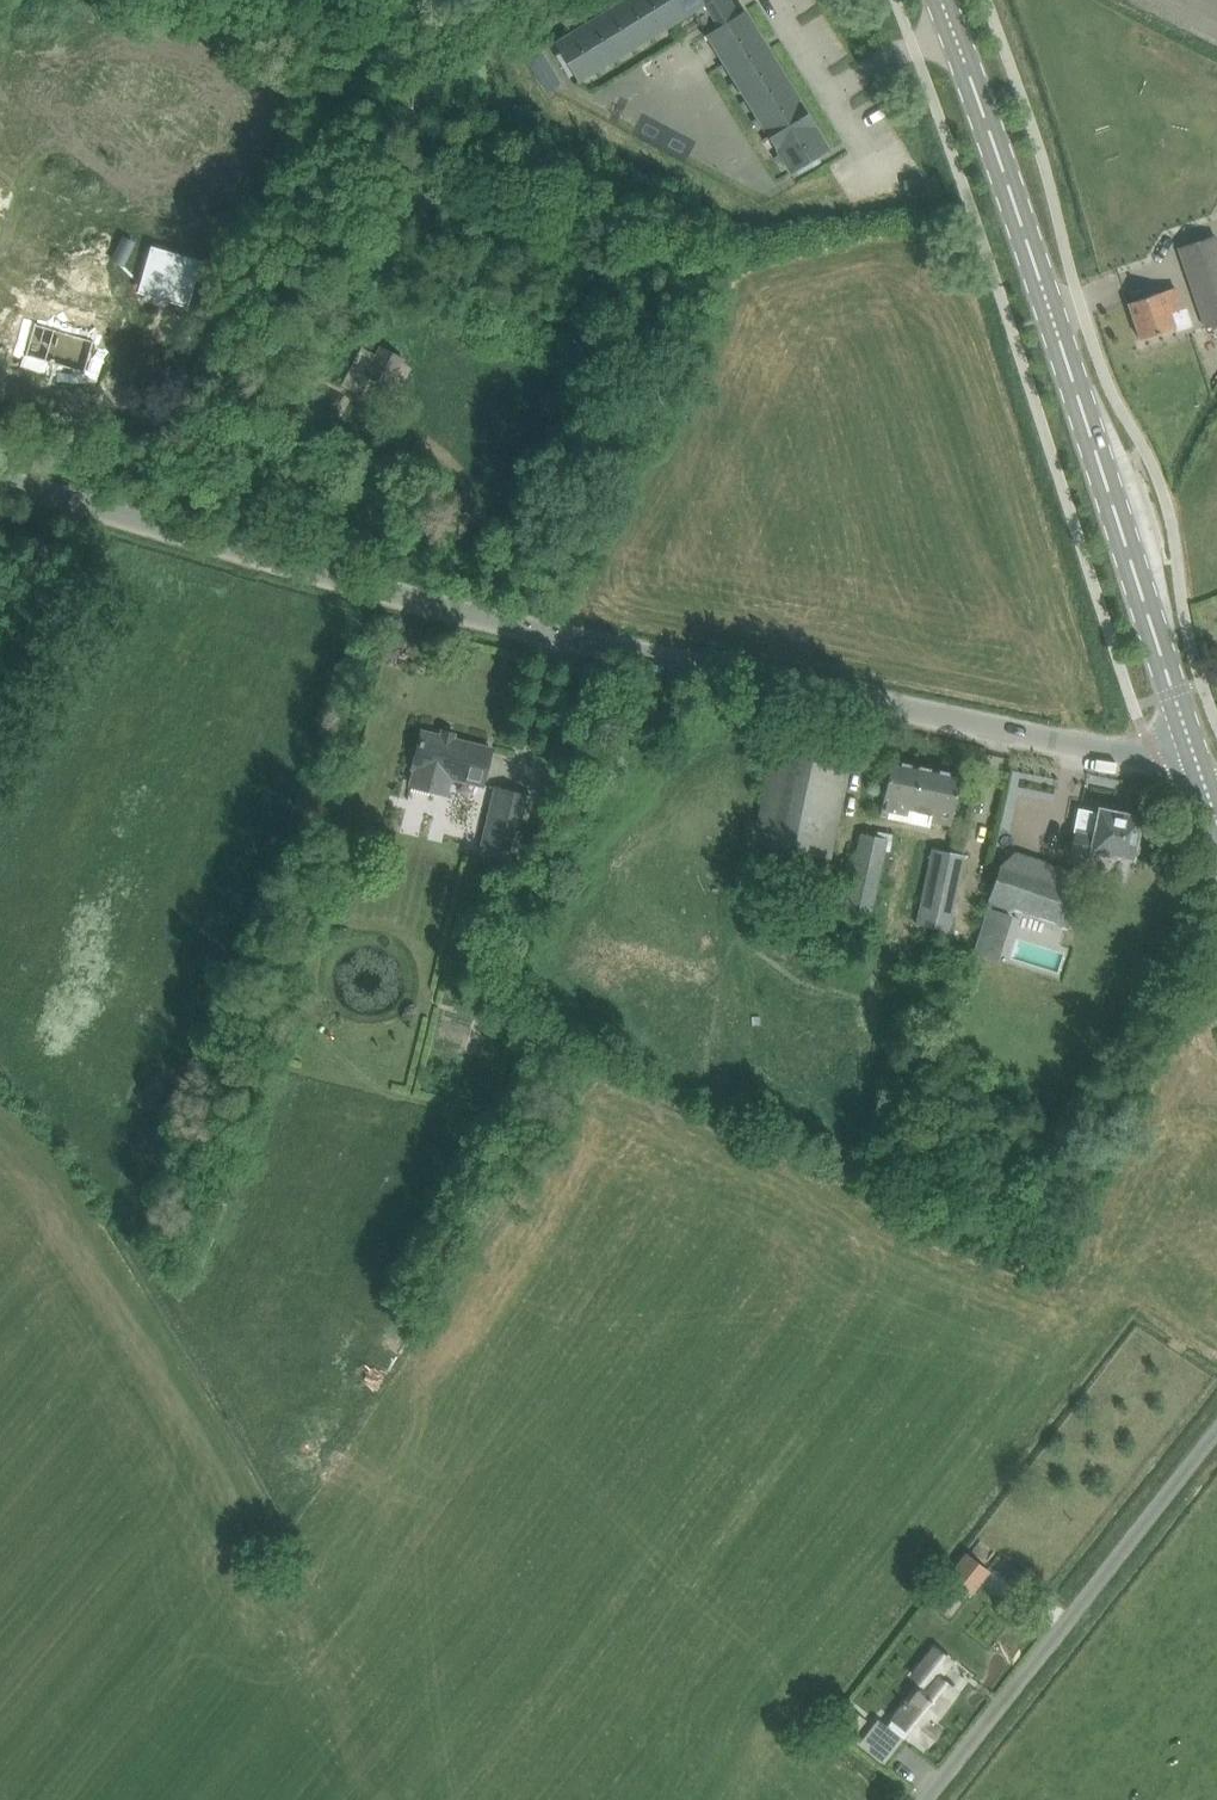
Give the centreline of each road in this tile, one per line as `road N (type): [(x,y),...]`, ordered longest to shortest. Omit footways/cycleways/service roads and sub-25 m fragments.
road 1 (unclassified): [(1206,786),(1154,751),(1051,739),(460,611),(0,478)]
road 2 (secondary): [(1206,786),(942,0)]
road 3 (unclassified): [(1216,1431),(926,1799)]

